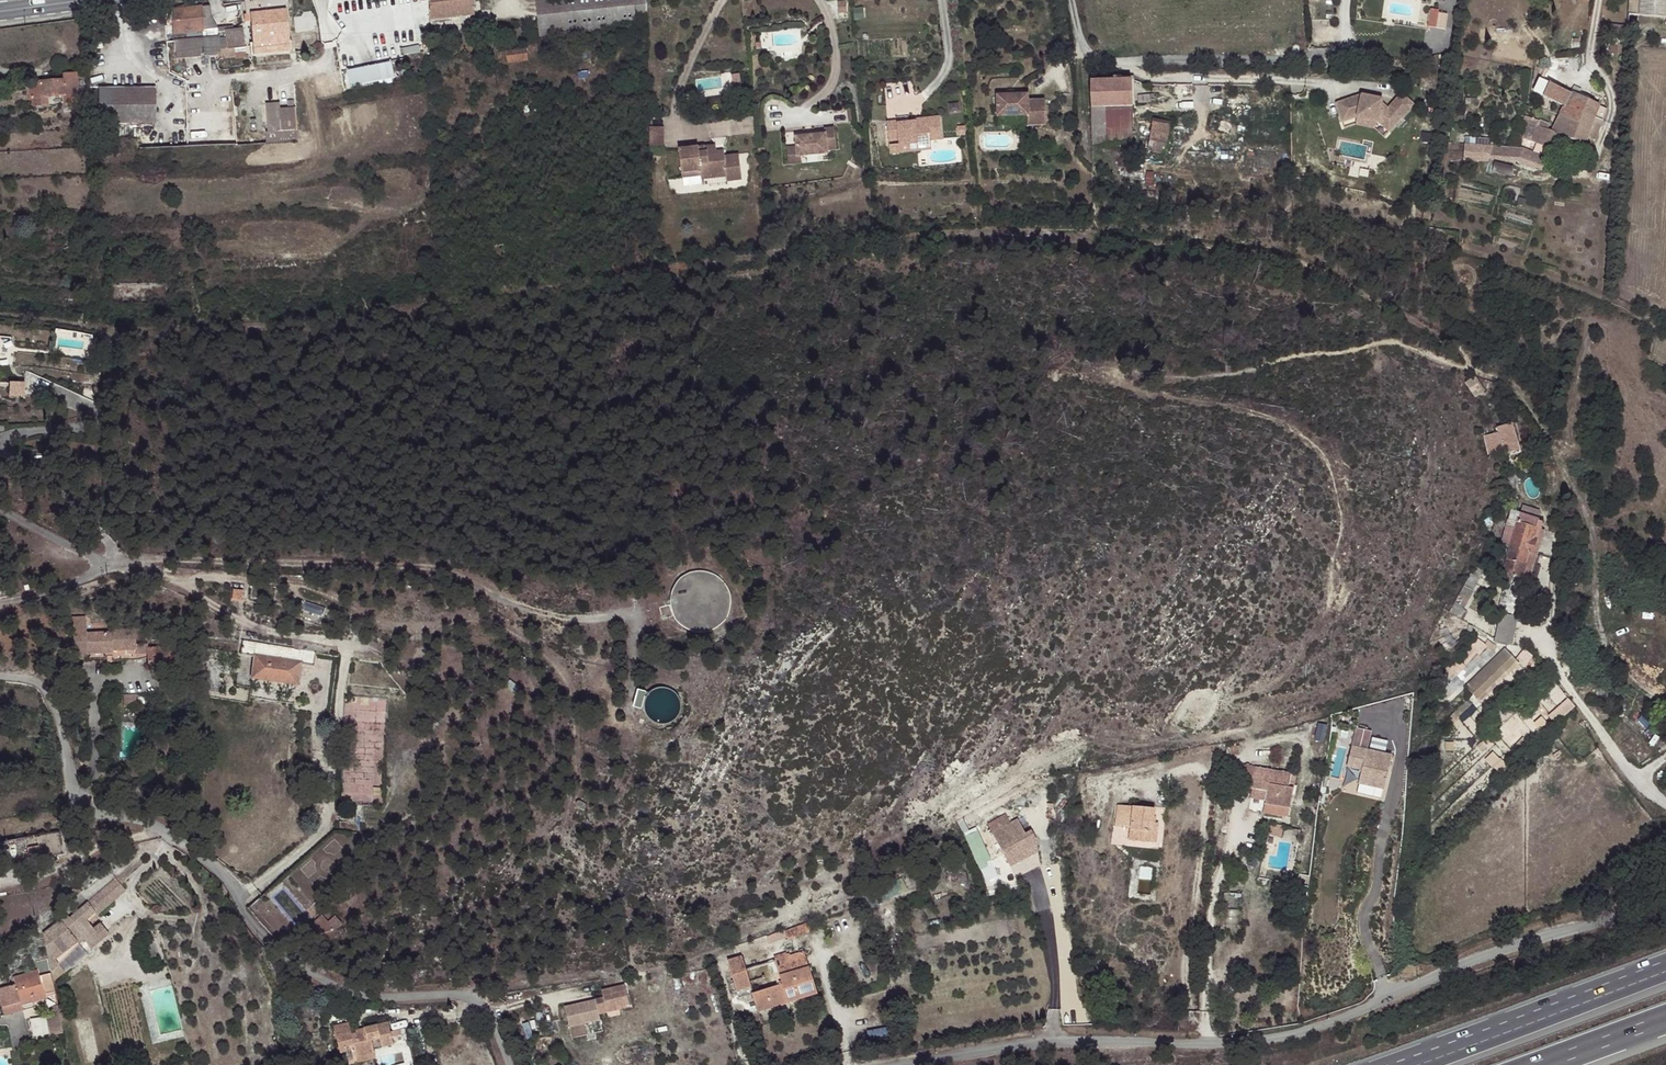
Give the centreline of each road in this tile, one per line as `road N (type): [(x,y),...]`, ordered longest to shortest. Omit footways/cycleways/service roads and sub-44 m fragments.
road 1 (unclassified): [(1665,879),(1625,911),(1521,943),(1301,1033),(1204,1045),(1020,1043),(899,1064)]
road 2 (unclassified): [(509,1064),(479,1003),(456,995),(374,997),(321,982),(267,940),(214,867),(164,828),(88,808),(70,784),(47,692),(0,675)]
road 3 (motorway): [(1665,967),(1408,1064)]
road 4 (residential): [(0,605),(97,566),(0,506)]
road 5 (residential): [(1131,62),(1327,62)]
road 6 (residential): [(1131,62),(1156,78),(1305,82)]
road 7 (motorway): [(1541,1064),(1665,1016)]
road 8 (residential): [(1598,0),(1590,60),(1609,92),(1607,122)]

